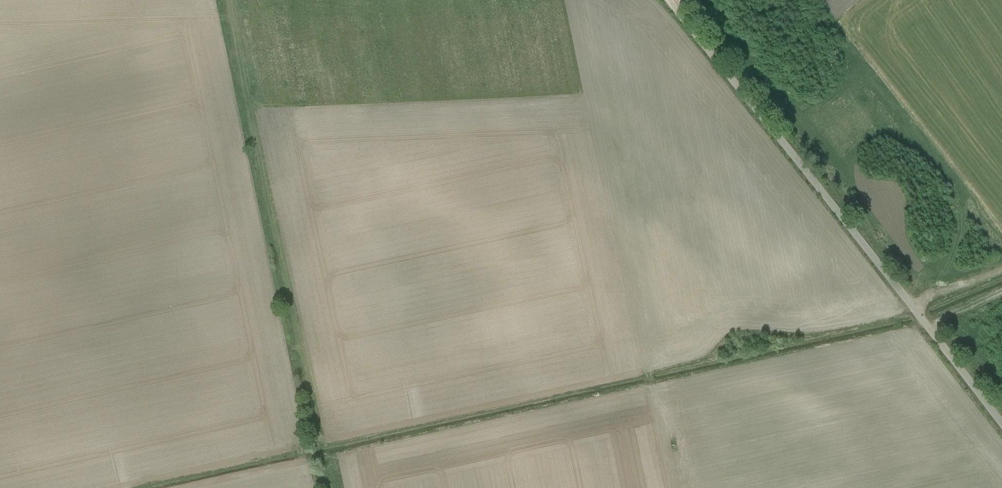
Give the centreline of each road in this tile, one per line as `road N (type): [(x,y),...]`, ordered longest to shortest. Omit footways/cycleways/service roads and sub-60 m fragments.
road 1 (unclassified): [(670,0),(1001,424)]

